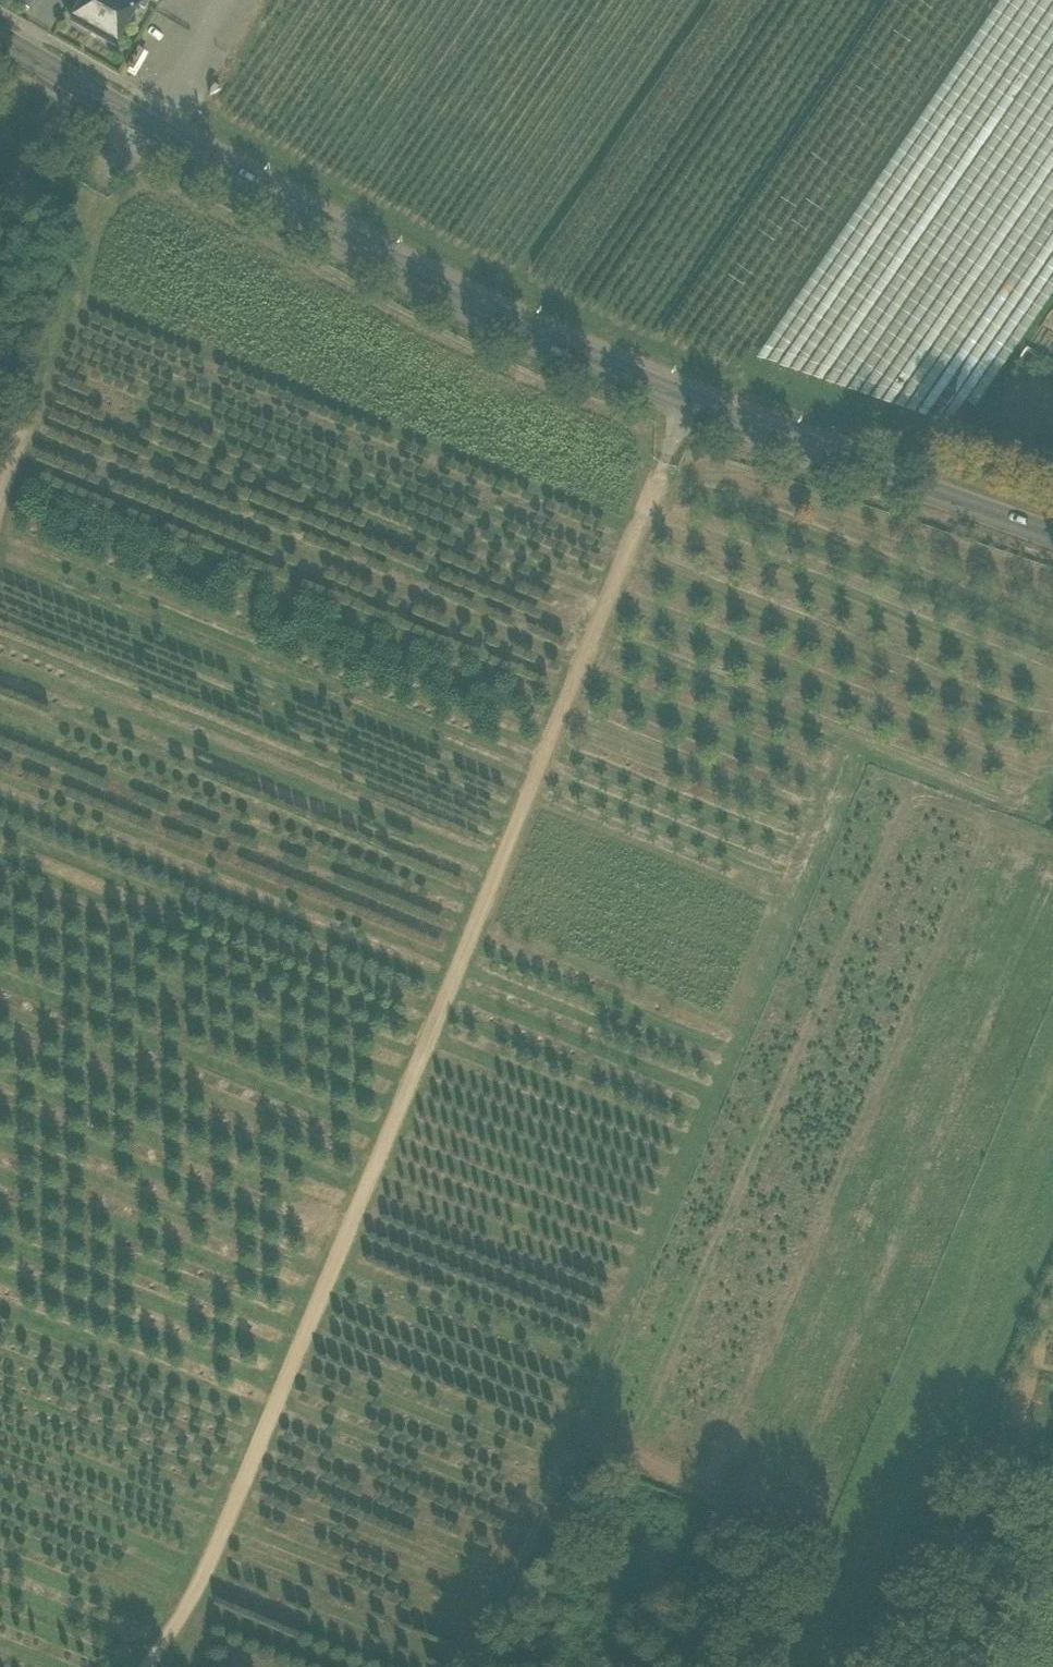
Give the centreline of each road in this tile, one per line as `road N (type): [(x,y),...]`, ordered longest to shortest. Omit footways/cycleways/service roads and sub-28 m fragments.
road 1 (track): [(154,1666),(690,403)]
road 2 (secondary): [(1052,538),(690,403),(431,286),(0,39)]
road 3 (track): [(0,527),(125,112)]

